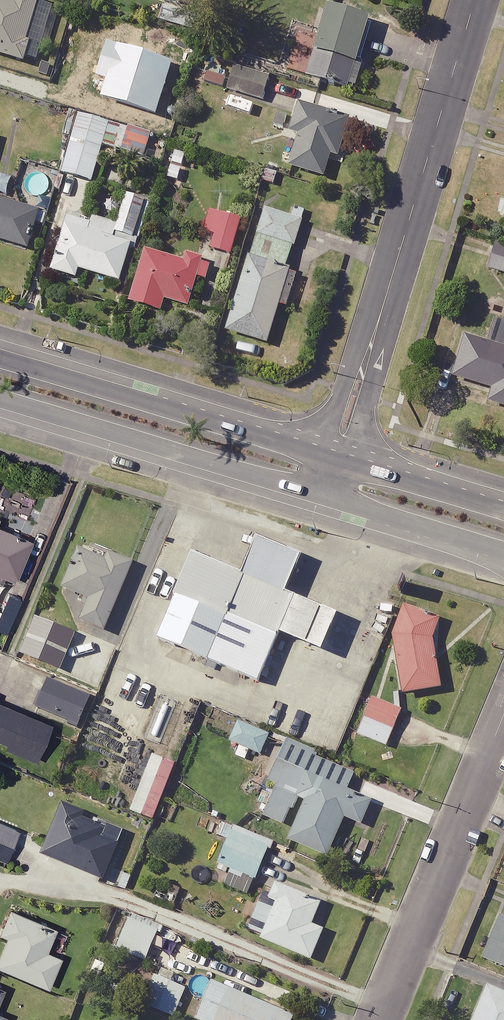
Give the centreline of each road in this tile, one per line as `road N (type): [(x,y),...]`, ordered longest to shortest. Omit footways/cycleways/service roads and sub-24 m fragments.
road 1 (residential): [(337,461),(474,0)]
road 2 (secondary): [(0,358),(337,461)]
road 3 (secondary): [(327,495),(0,398)]
road 4 (residential): [(379,1019),(503,716)]
road 5 (secondary): [(503,550),(327,495)]
road 6 (secondary): [(337,461),(503,511)]

